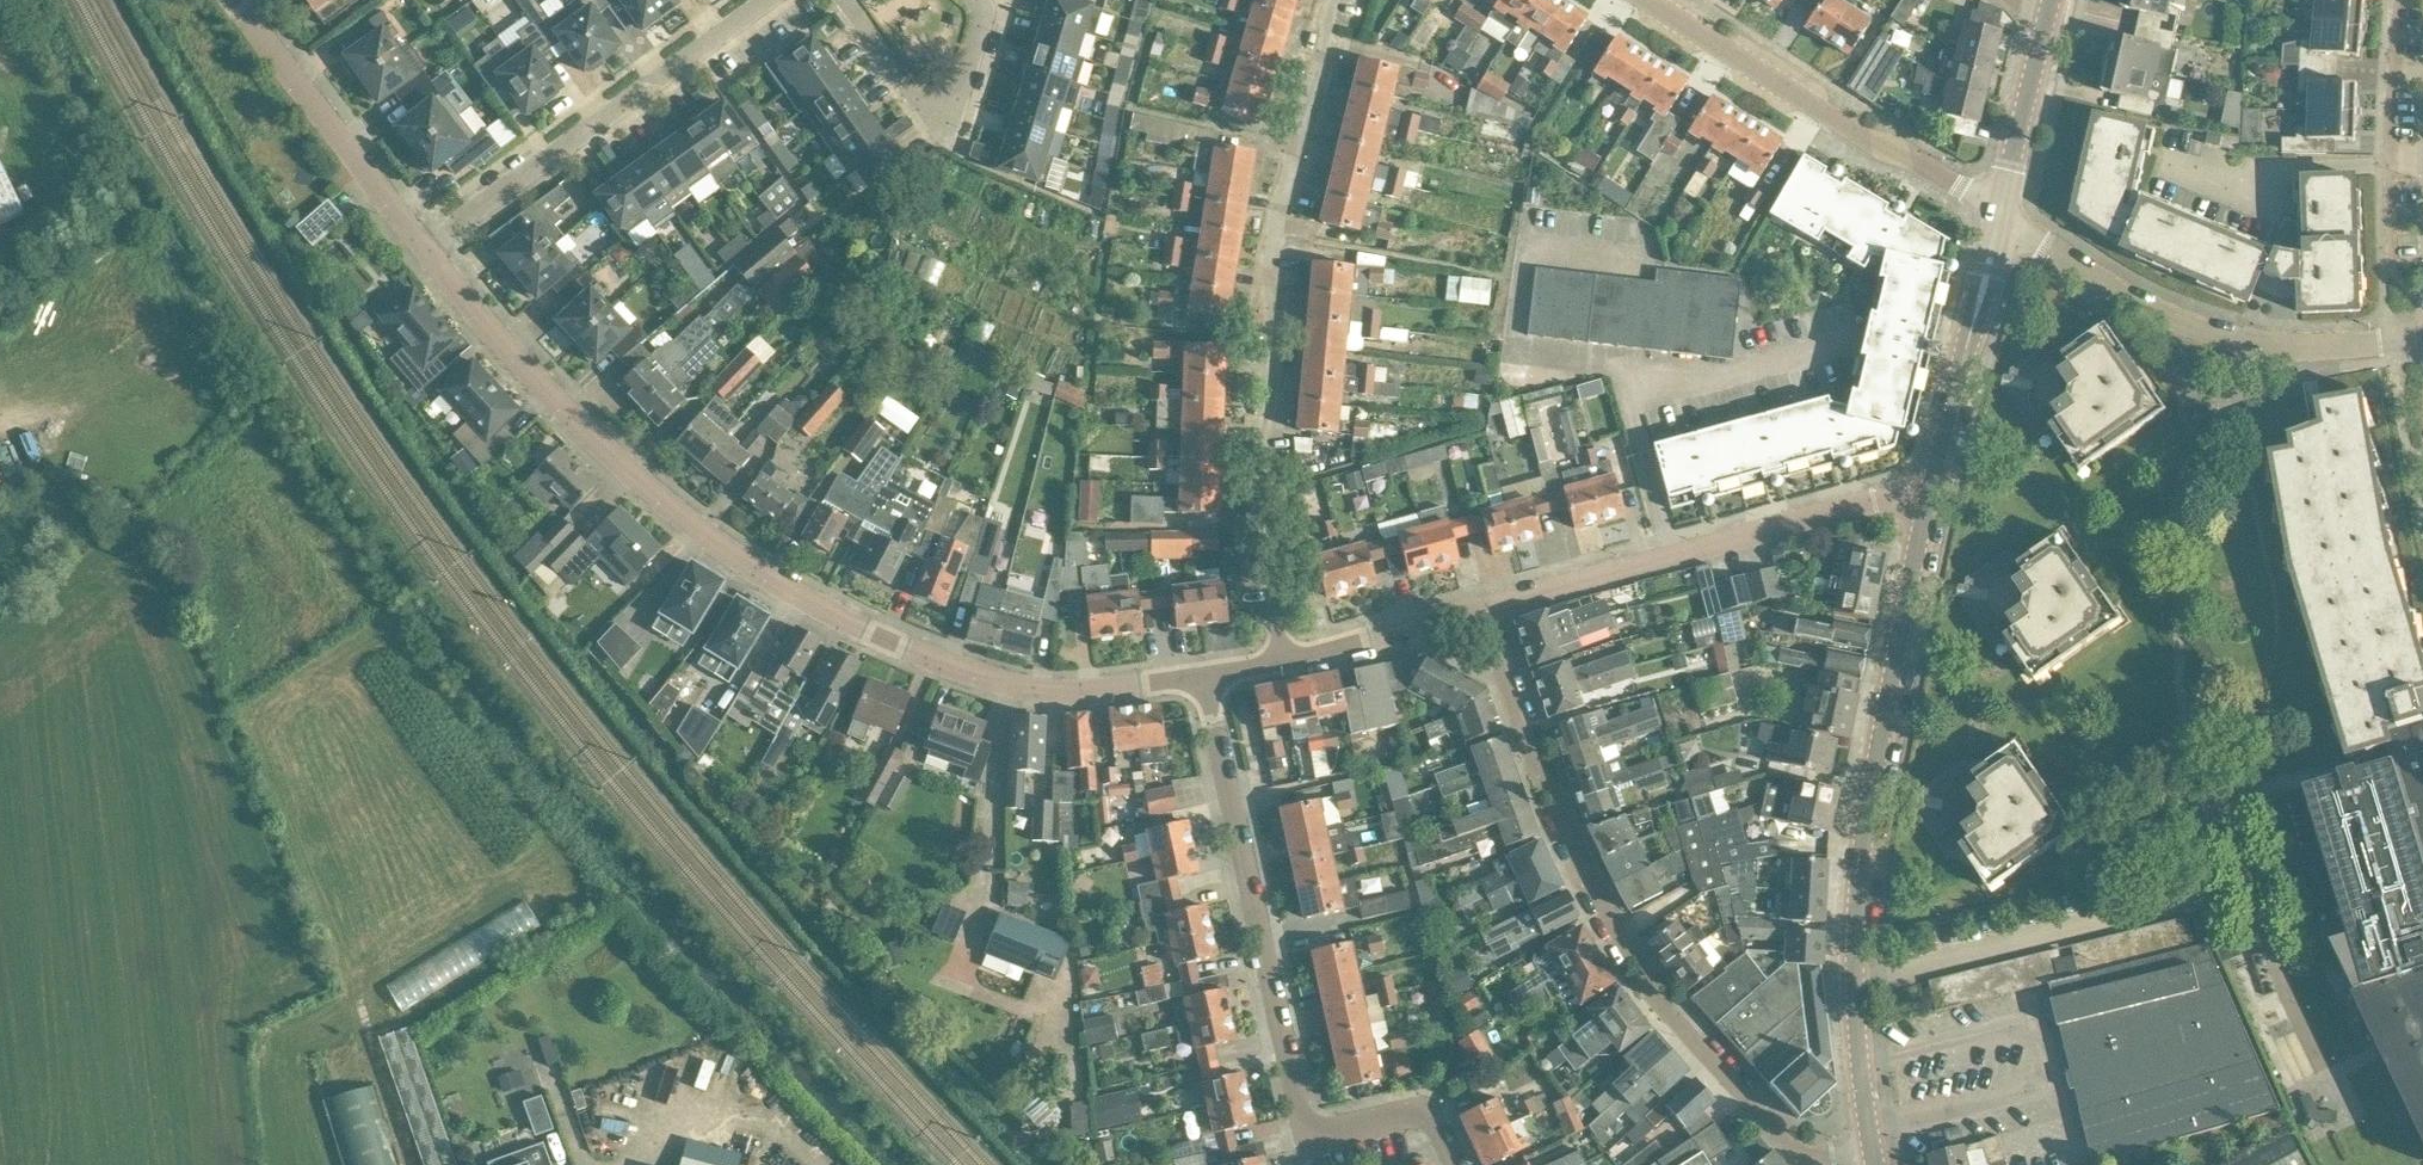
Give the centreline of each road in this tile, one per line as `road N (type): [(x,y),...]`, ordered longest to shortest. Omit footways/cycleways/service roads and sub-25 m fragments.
road 1 (residential): [(424,247),(629,474),(719,547),(813,605),(1010,685),(1095,692),(1204,677)]
road 2 (residential): [(1481,607),(1534,764),(1658,1001),(1789,1146),(1807,1155),(1874,1153)]
road 3 (tertiary): [(1874,1153),(1860,1059),(1859,894),(1930,484)]
road 4 (residential): [(1282,661),(1256,476),(1257,436),(1275,395),(1265,281),(1294,130),(1325,52),(1331,0)]
road 5 (residential): [(1456,1164),(1423,1115),(1312,1128),(1297,1104),(1204,677)]
road 6 (residential): [(1481,607),(1930,484)]
road 7 (residential): [(1999,213),(2149,307),(2199,328),(2289,346),(2422,339)]
road 8 (residential): [(424,247),(769,0)]
road 9 (residential): [(1999,213),(1646,0)]
road 10 (residential): [(234,0),(424,247)]
road 11 (tertiary): [(1930,484),(1999,213)]
road 12 (tertiary): [(1999,213),(2050,4)]
road 13 (residential): [(1282,661),(1481,607)]
road 14 (residential): [(977,0),(982,25),(959,92),(933,108),(911,88)]

